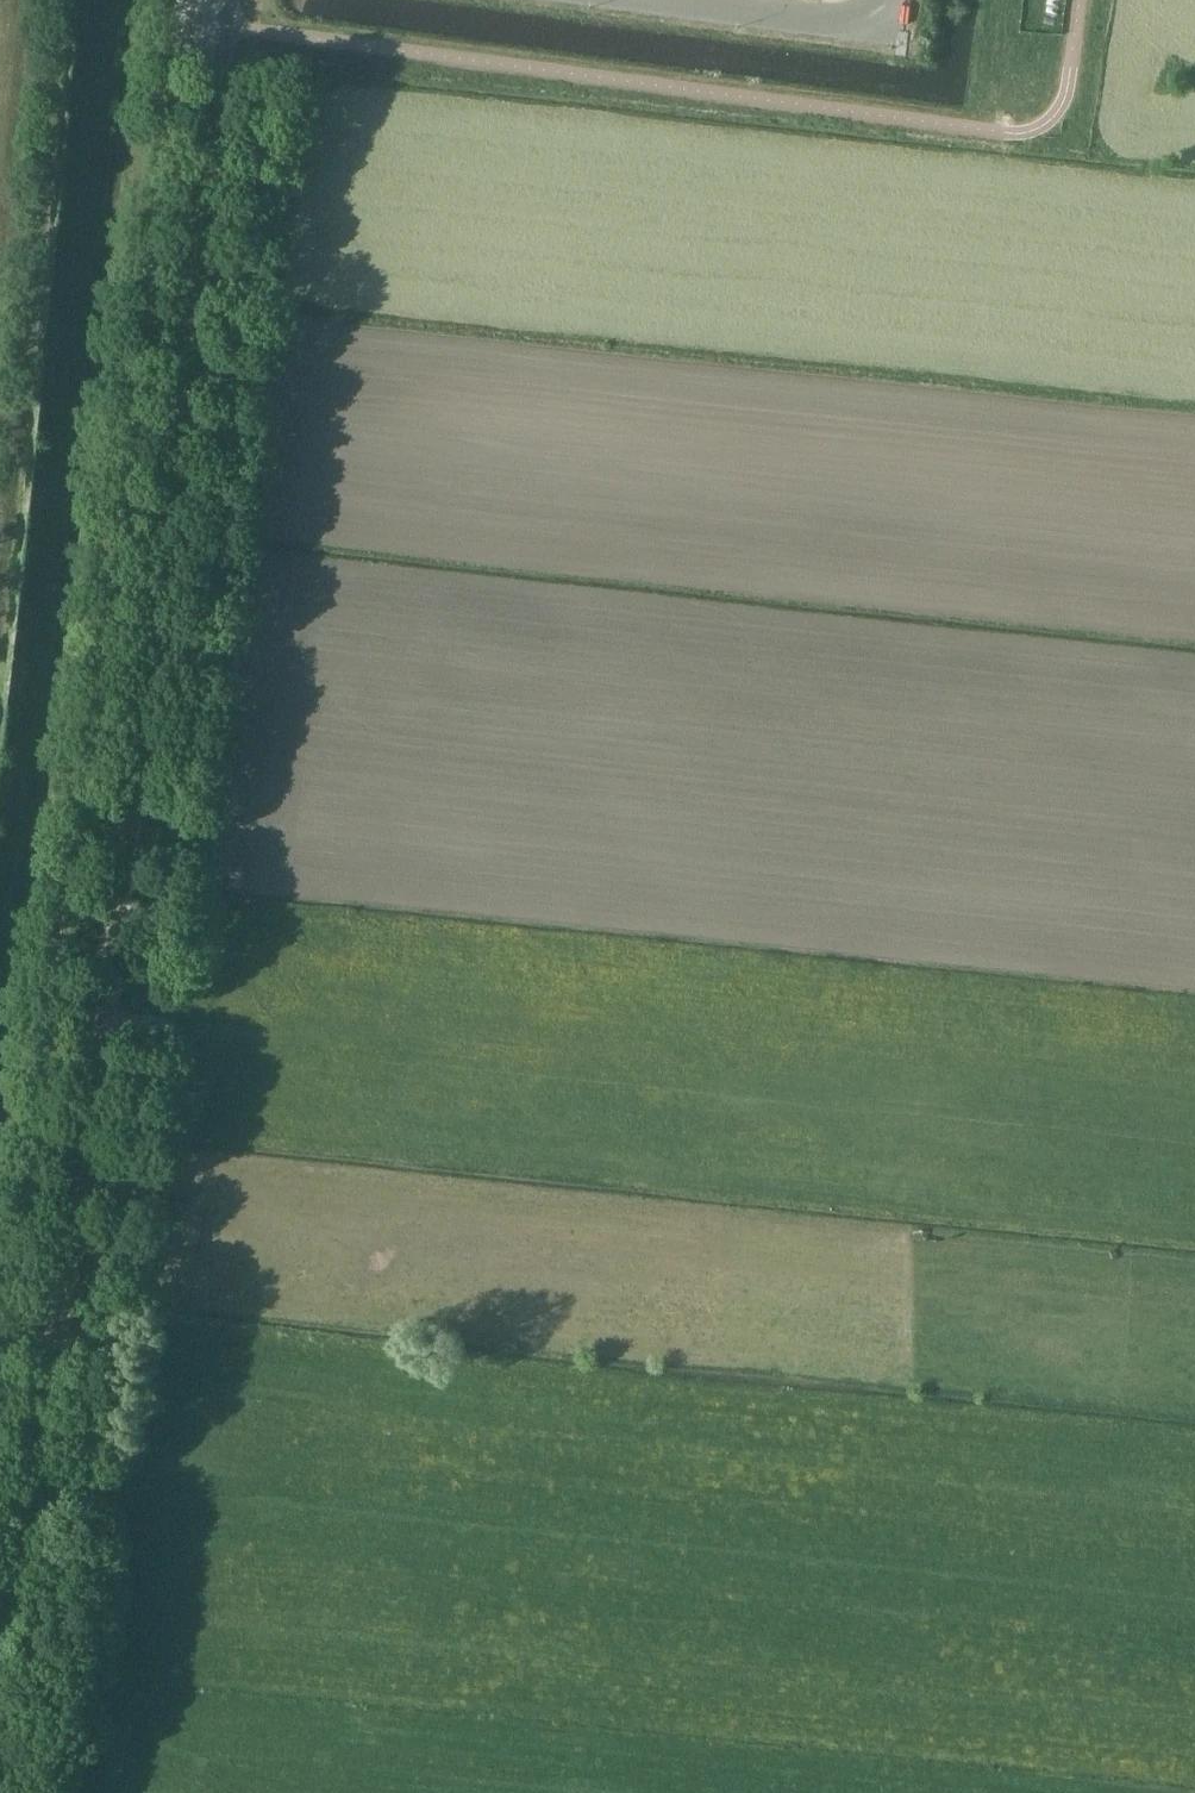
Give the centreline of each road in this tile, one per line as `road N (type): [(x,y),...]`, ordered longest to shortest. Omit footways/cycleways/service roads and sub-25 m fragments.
road 1 (unclassified): [(0,1614),(34,1495),(107,1020),(229,0)]
road 2 (unclassified): [(893,0),(866,18),(711,0)]

